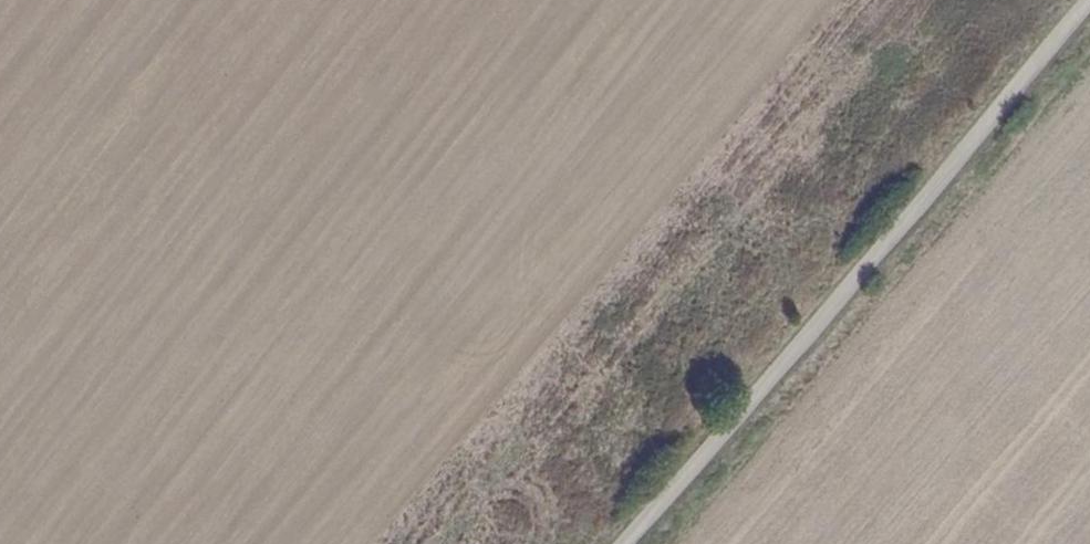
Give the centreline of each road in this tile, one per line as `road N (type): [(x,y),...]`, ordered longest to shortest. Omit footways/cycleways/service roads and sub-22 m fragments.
road 1 (unclassified): [(619,543),(1084,0)]

